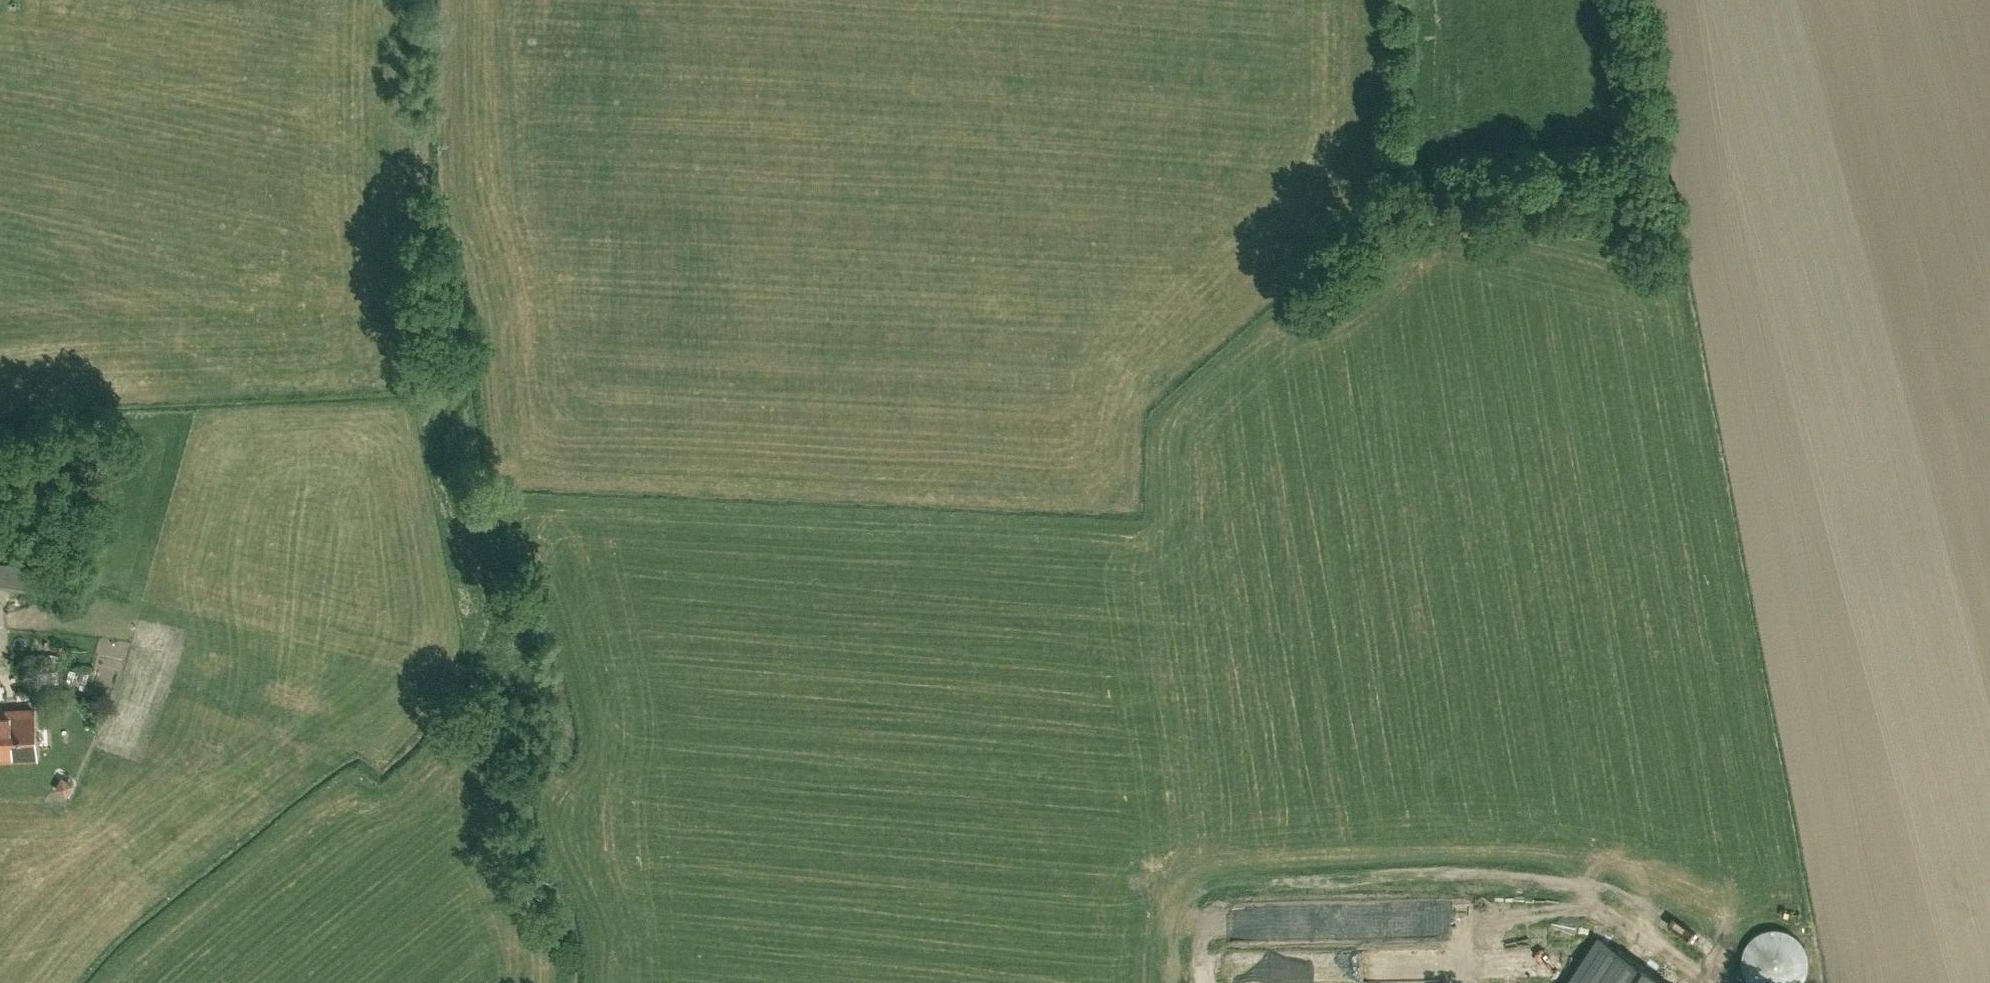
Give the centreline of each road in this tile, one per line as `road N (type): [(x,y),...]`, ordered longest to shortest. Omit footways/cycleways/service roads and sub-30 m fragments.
road 1 (track): [(1173,982),(1185,938),(1593,916),(1680,928),(1711,982)]

